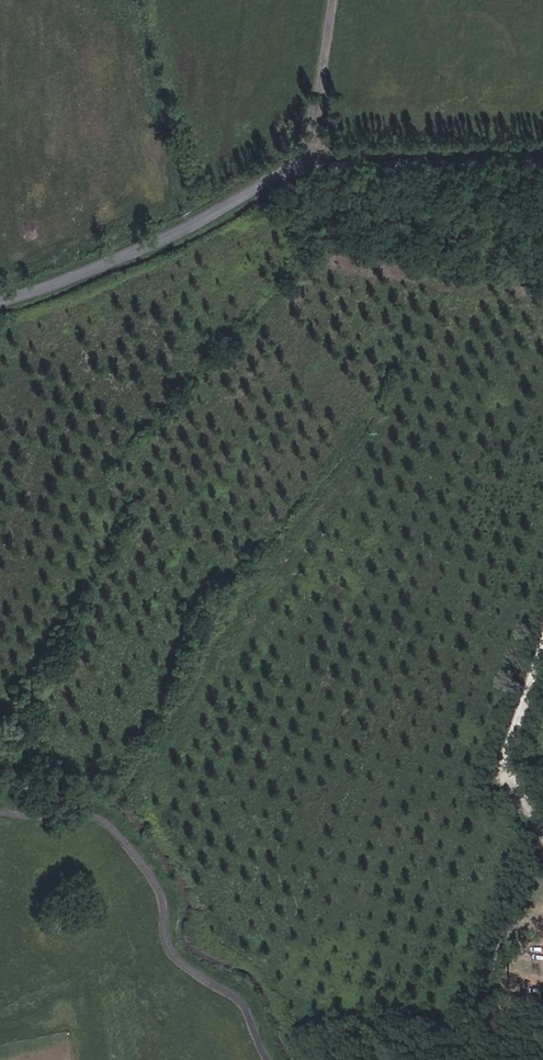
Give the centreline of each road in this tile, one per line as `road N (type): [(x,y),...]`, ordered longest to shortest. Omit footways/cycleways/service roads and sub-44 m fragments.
road 1 (unclassified): [(0,298),(60,287),(304,160),(542,152)]
road 2 (track): [(542,635),(505,743),(506,777),(542,814)]

